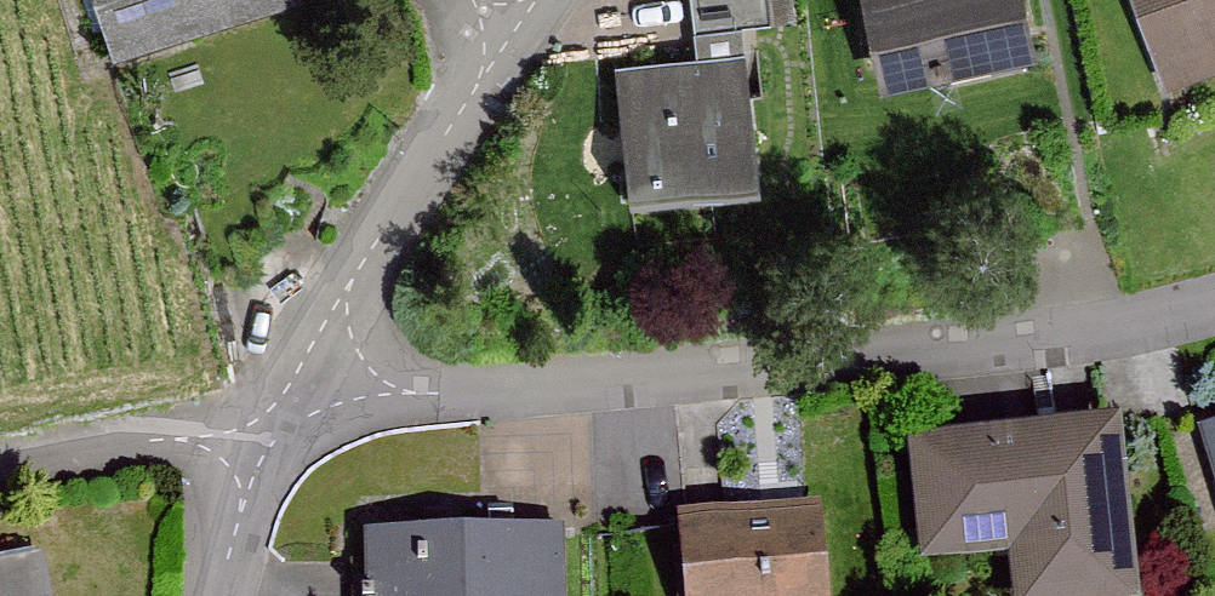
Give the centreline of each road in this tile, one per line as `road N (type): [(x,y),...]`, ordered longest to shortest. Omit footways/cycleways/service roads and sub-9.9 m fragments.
road 1 (residential): [(270,411),(919,365),(1214,310)]
road 2 (residential): [(270,411),(524,0)]
road 3 (residential): [(216,595),(270,411)]

